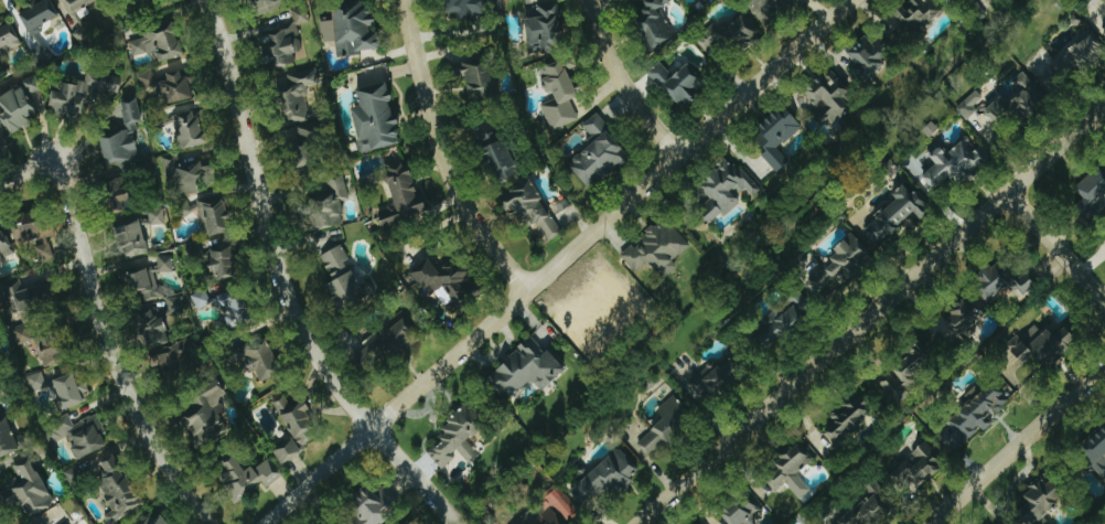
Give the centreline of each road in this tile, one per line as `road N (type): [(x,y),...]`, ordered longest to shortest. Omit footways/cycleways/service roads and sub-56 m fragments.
road 1 (residential): [(264,523),(850,0)]
road 2 (residential): [(647,523),(1104,111)]
road 3 (residential): [(464,523),(331,367),(280,240),(212,0)]
road 4 (residential): [(221,523),(135,395),(67,181),(56,169),(34,169),(0,182)]
road 5 (residential): [(529,287),(459,179),(414,0)]
road 6 (residential): [(934,523),(1104,365)]
road 7 (residential): [(680,151),(623,71),(602,0)]
road 8 (residential): [(1104,304),(1007,199)]

